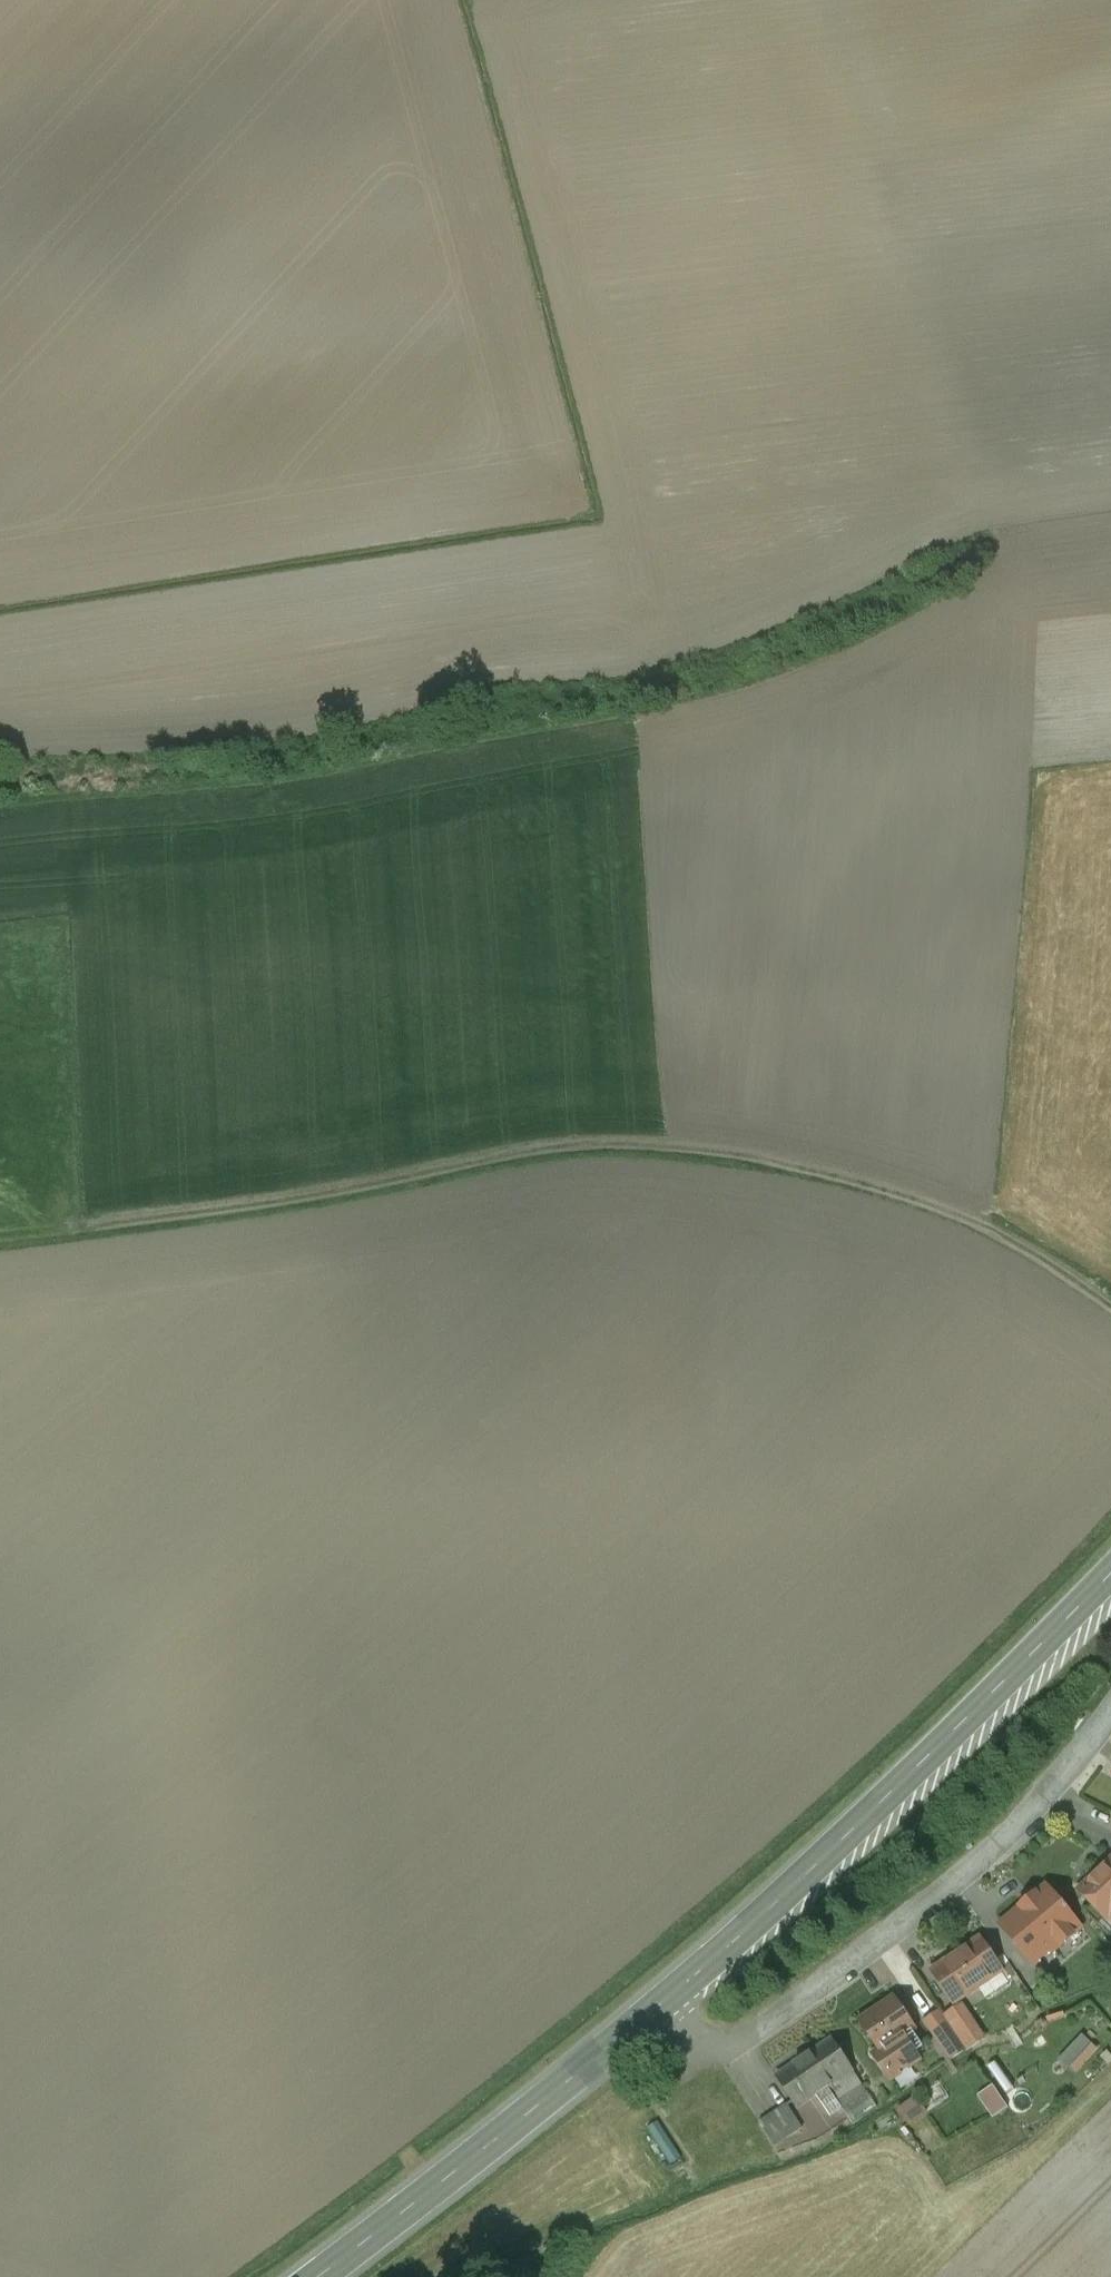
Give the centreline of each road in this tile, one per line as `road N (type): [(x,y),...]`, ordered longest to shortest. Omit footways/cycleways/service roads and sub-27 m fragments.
road 1 (secondary): [(317,2276),(657,2008),(836,1846),(1110,1573)]

